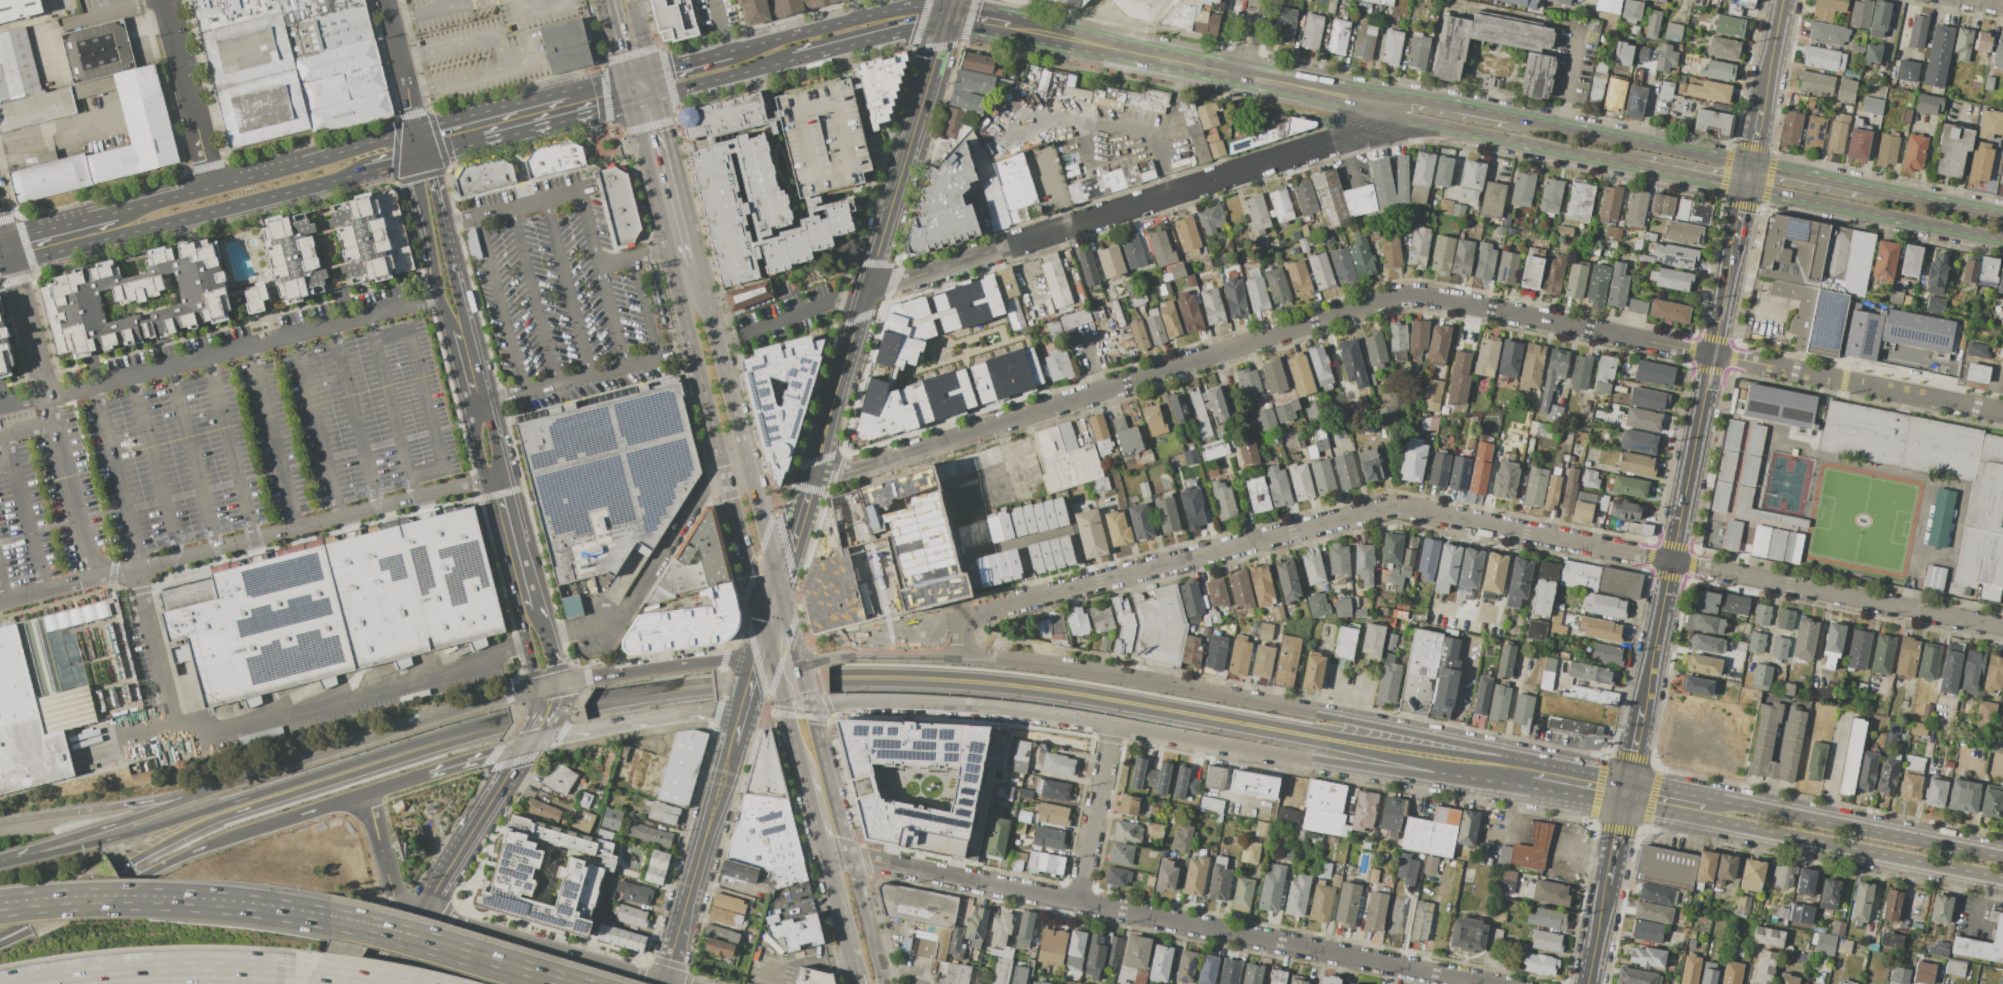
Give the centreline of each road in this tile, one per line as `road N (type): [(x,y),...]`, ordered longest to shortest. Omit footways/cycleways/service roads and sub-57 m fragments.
road 1 (residential): [(2002,412),(1403,296),(852,471),(811,475)]
road 2 (residential): [(2002,628),(1393,507),(975,613)]
road 3 (tertiary): [(810,708),(899,703),(1046,714),(1437,782),(1544,792)]
road 4 (residential): [(1487,983),(850,857)]
road 5 (tertiary): [(1313,714),(1049,667),(863,657),(799,663)]
road 6 (residential): [(1344,140),(866,291)]
road 7 (motorway): [(1310,731),(1020,681),(829,673)]
road 8 (motorway): [(829,687),(1018,695),(1307,744)]
road 9 (tertiary): [(1725,290),(1640,707)]
road 10 (tertiary): [(1621,805),(2002,880)]
road 11 (secondary): [(1374,103),(1009,25)]
road 12 (secondary): [(11,264),(364,169)]
road 13 (motorway): [(347,923),(187,903),(0,910)]
road 14 (motorway): [(7,983),(159,965),(331,971)]
road 15 (secondary): [(415,130),(115,212)]
road 16 (motorway): [(507,716),(222,805)]
road 17 (motorway): [(224,818),(501,732)]
road 18 (secondary): [(949,14),(866,291)]
road 19 (tertiary): [(377,983),(529,743)]
road 20 (tertiary): [(2002,856),(1727,801)]
road 21 (secondary): [(1374,103),(1409,121),(1643,168)]
road 22 (tertiary): [(504,474),(443,212)]
road 23 (secondary): [(1745,189),(2002,240)]
road 24 (motorway): [(131,880),(366,791)]
road 25 (secondary): [(1750,163),(1509,115)]
road 26 (tertiary): [(466,408),(526,643)]
road 27 (motorway): [(1307,744),(1544,792)]
road 28 (primary): [(748,468),(693,243)]
road 29 (primary): [(668,250),(725,474)]
road 30 (tertiary): [(764,638),(754,651),(724,659),(548,688)]
road 31 (secondary): [(949,14),(926,6),(889,11),(730,51)]
road 32 (tertiary): [(222,786),(0,823)]
road 33 (motorway): [(563,983),(347,923)]
road 34 (tertiary): [(529,743),(645,719),(739,715)]
road 35 (tertiary): [(548,688),(347,745)]
road 36 (motorway): [(222,786),(34,853)]
road 37 (motorway): [(1507,754),(1310,731)]
road 38 (tertiary): [(1507,754),(1313,714)]
road 39 (motorway): [(222,805),(129,836),(34,853)]
road 40 (residential): [(210,187),(164,0)]
road 41 (secondary): [(866,291),(811,475)]
road 42 (secondary): [(731,743),(680,923)]
road 43 (residential): [(1076,902),(1112,725)]
road 44 (tertiary): [(411,157),(447,333)]
road 45 (tertiary): [(659,983),(490,934)]
road 46 (primary): [(725,474),(764,638)]
road 47 (secondary): [(793,60),(949,14)]
road 48 (secondary): [(567,90),(415,130)]
road 49 (primary): [(850,857),(810,708)]
road 50 (primary): [(630,101),(668,250)]
road 51 (primary): [(693,243),(657,94)]
road 52 (secondary): [(483,139),(630,101)]
road 53 (secondary): [(2002,214),(1863,186)]
road 54 (secondary): [(657,94),(793,60)]
road 55 (residential): [(366,791),(392,891),(421,913)]
road 56 (tertiary): [(539,608),(504,474)]
road 57 (secondary): [(1509,115),(1413,97),(1374,103)]
road 58 (tertiary): [(347,745),(222,786)]
road 59 (primary): [(884,983),(850,857)]
road 60 (motorway): [(584,714),(712,694)]
road 61 (motorway): [(711,680),(587,699)]
road 62 (primary): [(779,586),(748,468)]
road 63 (tertiary): [(1626,780),(1507,754)]

